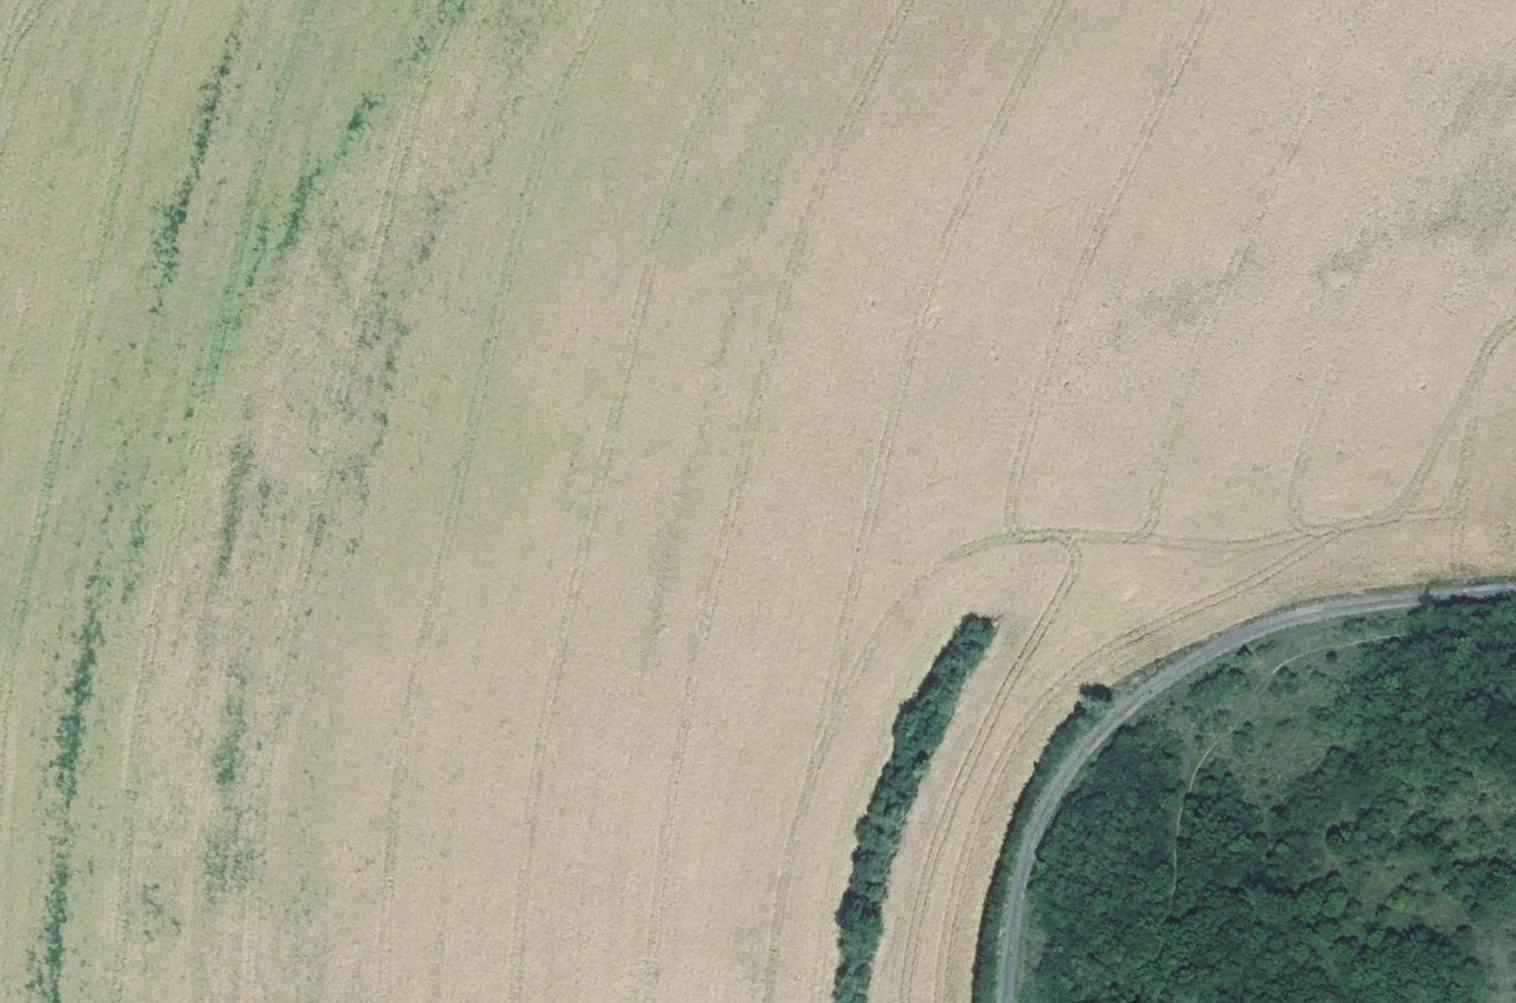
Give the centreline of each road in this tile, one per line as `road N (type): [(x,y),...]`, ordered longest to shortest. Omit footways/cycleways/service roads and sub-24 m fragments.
road 1 (unclassified): [(1006,1002),(1018,910),(1052,805),(1132,709),(1180,673),(1275,625),(1338,607),(1515,590)]

